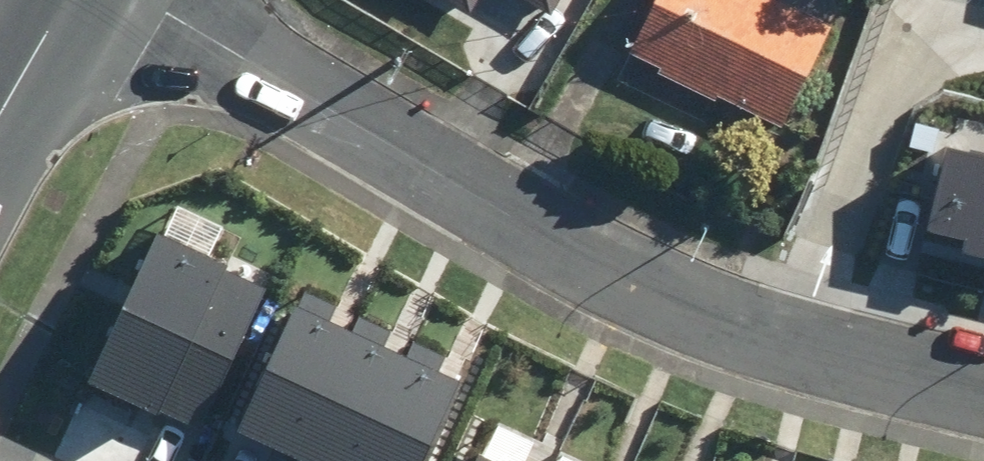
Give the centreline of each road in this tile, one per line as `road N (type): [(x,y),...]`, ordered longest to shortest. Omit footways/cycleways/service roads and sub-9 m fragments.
road 1 (residential): [(146,0),(629,286),(792,352)]
road 2 (residential): [(792,352),(912,59),(959,28),(983,23)]
road 3 (residential): [(792,352),(983,399)]
road 4 (tertiary): [(0,120),(70,0)]

